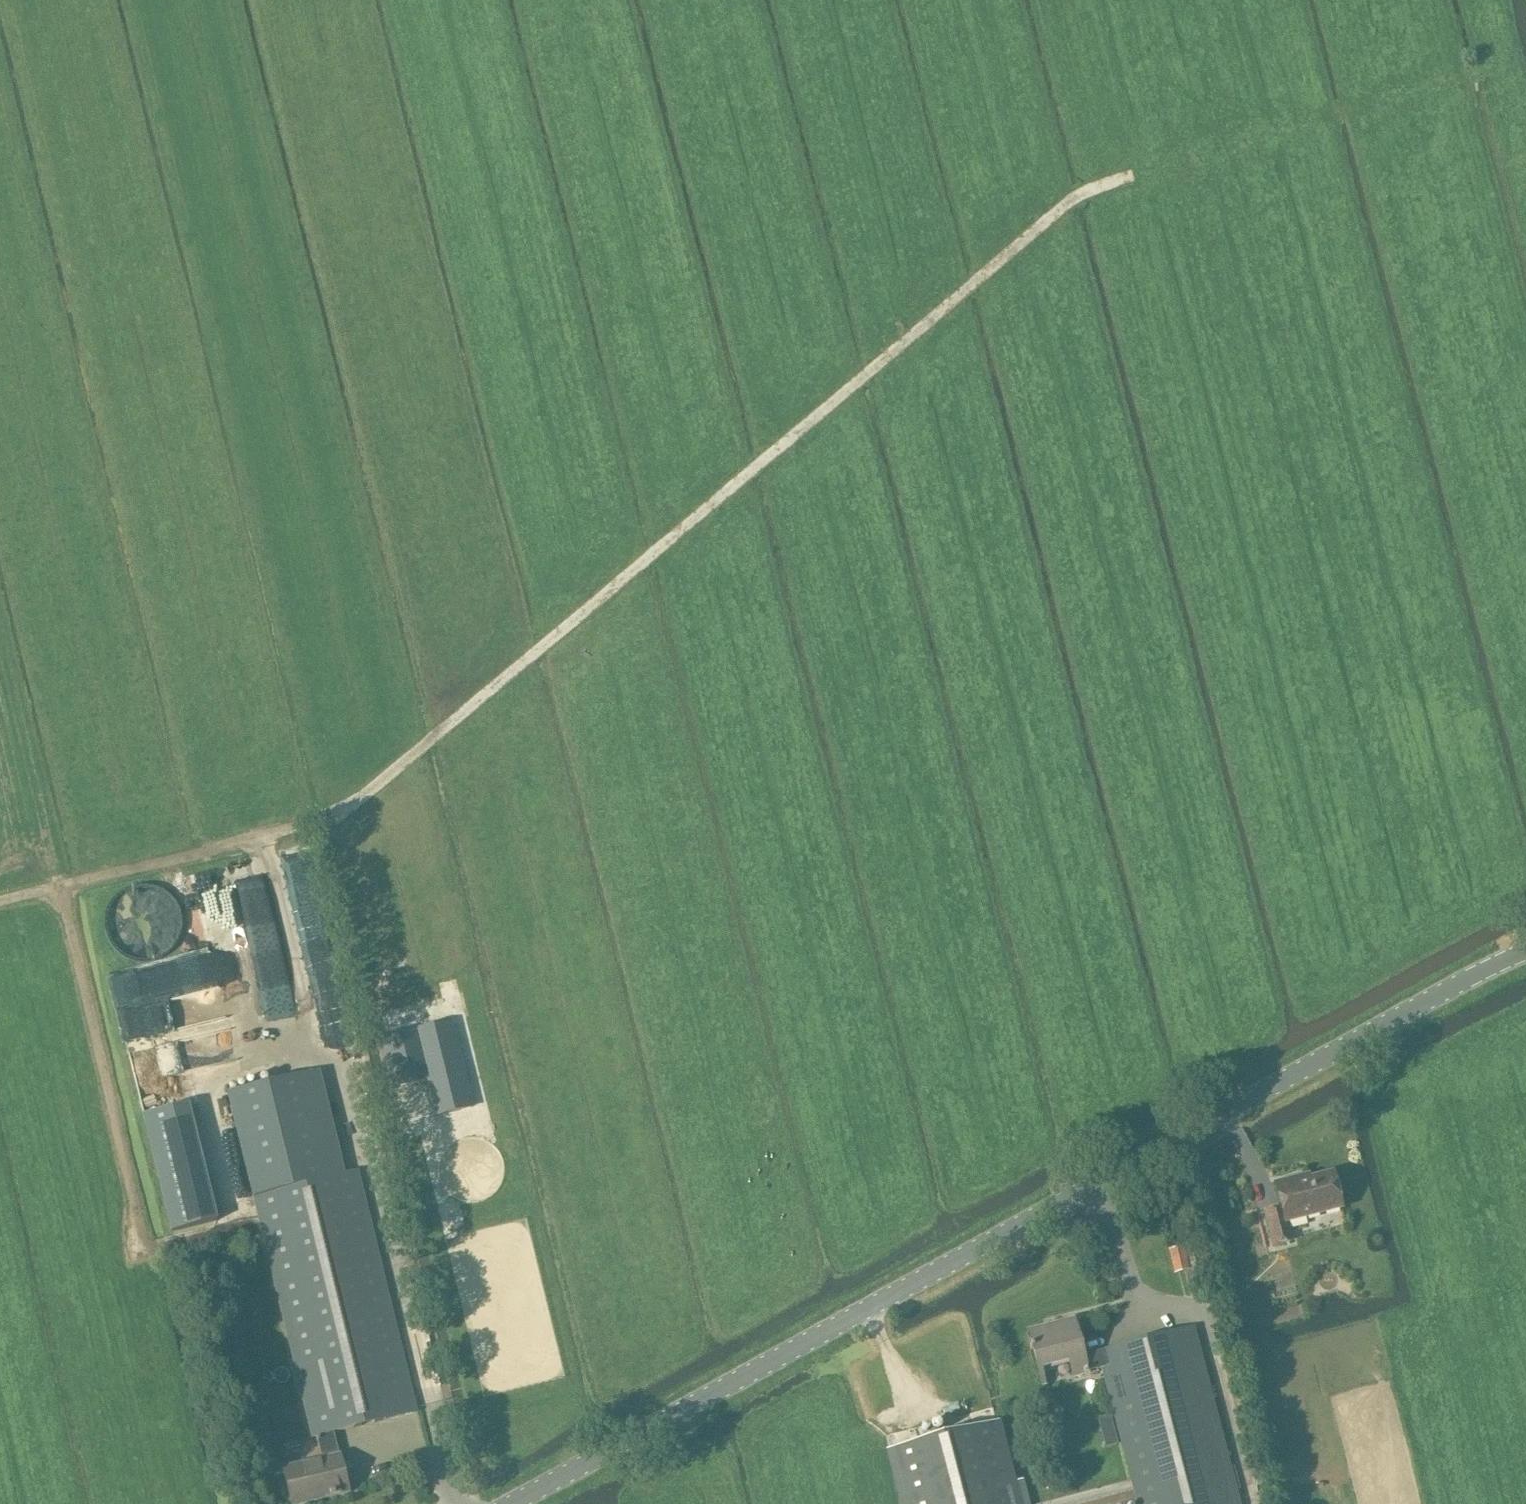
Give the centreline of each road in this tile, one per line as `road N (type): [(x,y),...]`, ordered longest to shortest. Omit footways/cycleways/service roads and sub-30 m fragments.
road 1 (track): [(0,900),(336,817),(1070,201),(1127,176)]
road 2 (track): [(437,1470),(441,1442),(346,1046),(200,1083),(230,1228),(145,1250),(59,886)]
road 3 (tertiary): [(513,1503),(1525,952)]

